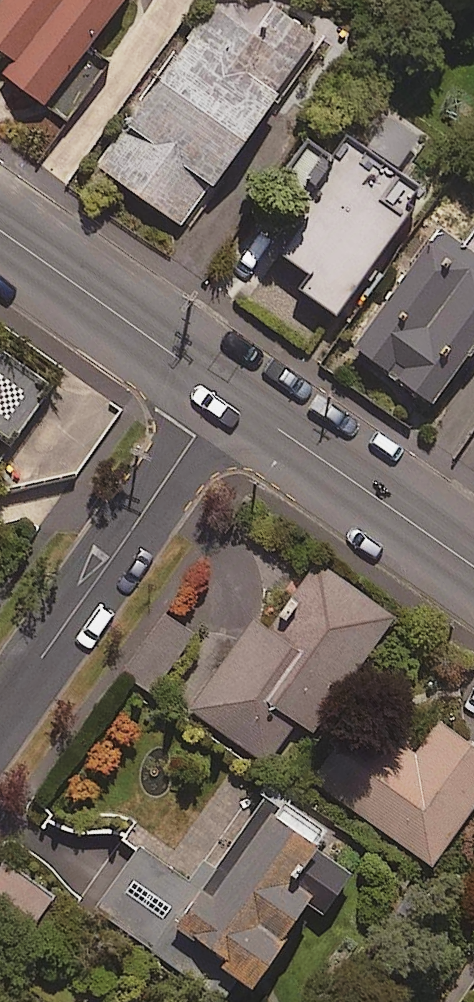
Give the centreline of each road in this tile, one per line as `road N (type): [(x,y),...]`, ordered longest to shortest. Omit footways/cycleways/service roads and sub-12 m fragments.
road 1 (residential): [(0,717),(226,389)]
road 2 (tertiary): [(473,565),(226,389)]
road 3 (tertiary): [(226,389),(0,231)]

